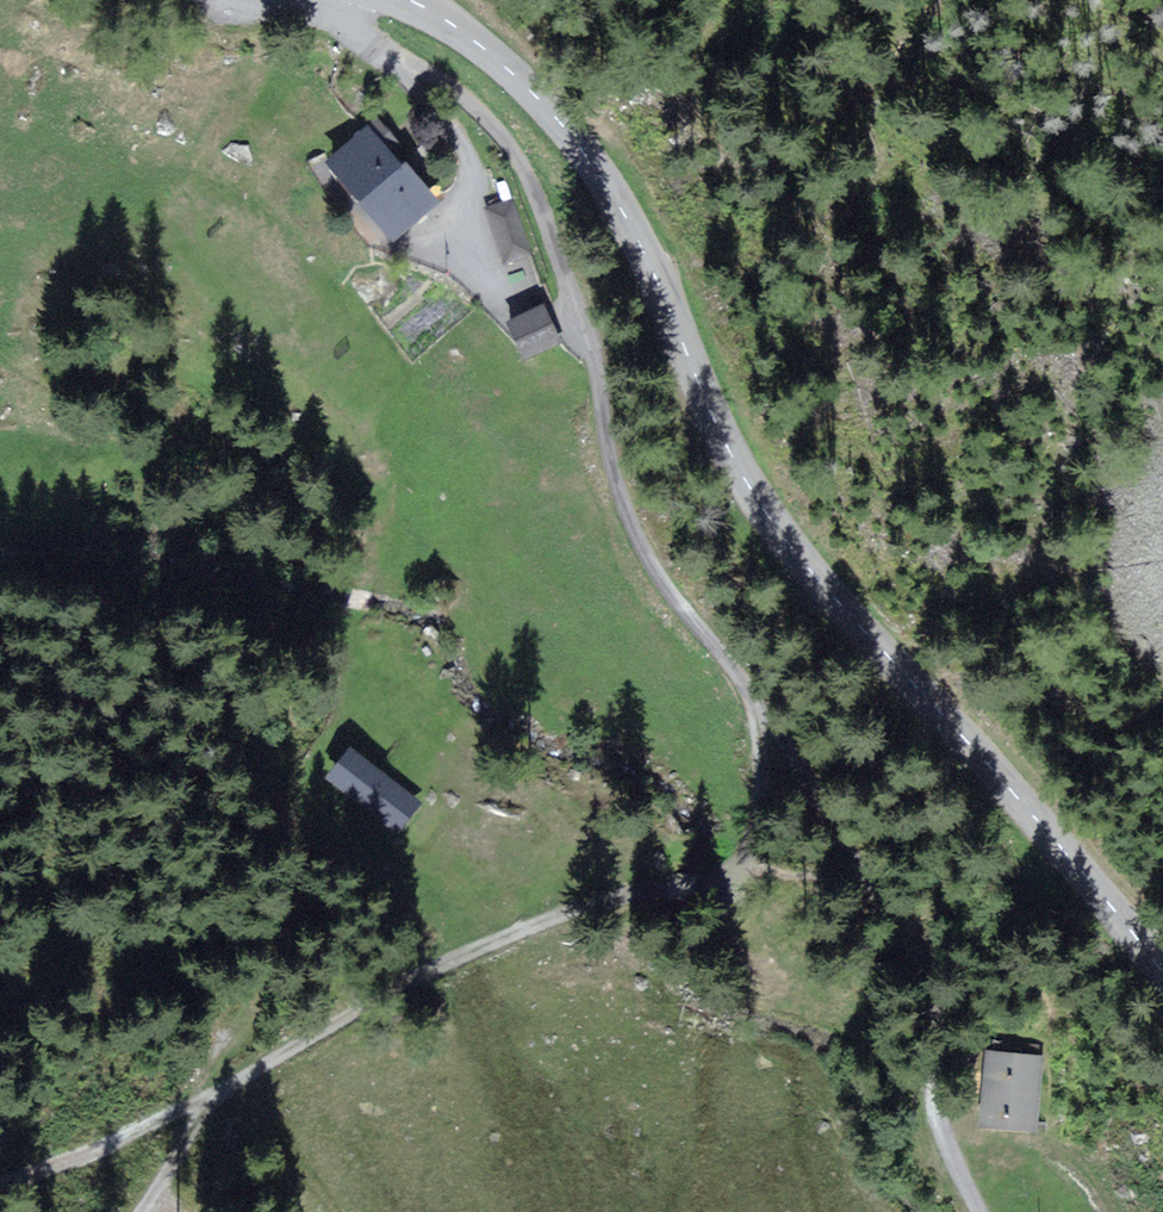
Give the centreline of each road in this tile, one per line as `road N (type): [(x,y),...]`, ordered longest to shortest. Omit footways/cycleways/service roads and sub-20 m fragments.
road 1 (residential): [(982,1211),(935,1095),(929,984),(901,924),(756,700),(649,565),(609,455),(584,332),(519,156),(403,56),(257,0)]
road 2 (tertiary): [(407,0),(507,65),(584,148),(626,214),(731,454),(769,515),(1162,974)]
road 3 (track): [(716,877),(539,922),(213,1096)]
road 4 (track): [(213,1096),(0,1197)]
road 5 (track): [(756,700),(757,824),(742,862)]
road 6 (track): [(213,1096),(141,1211)]

